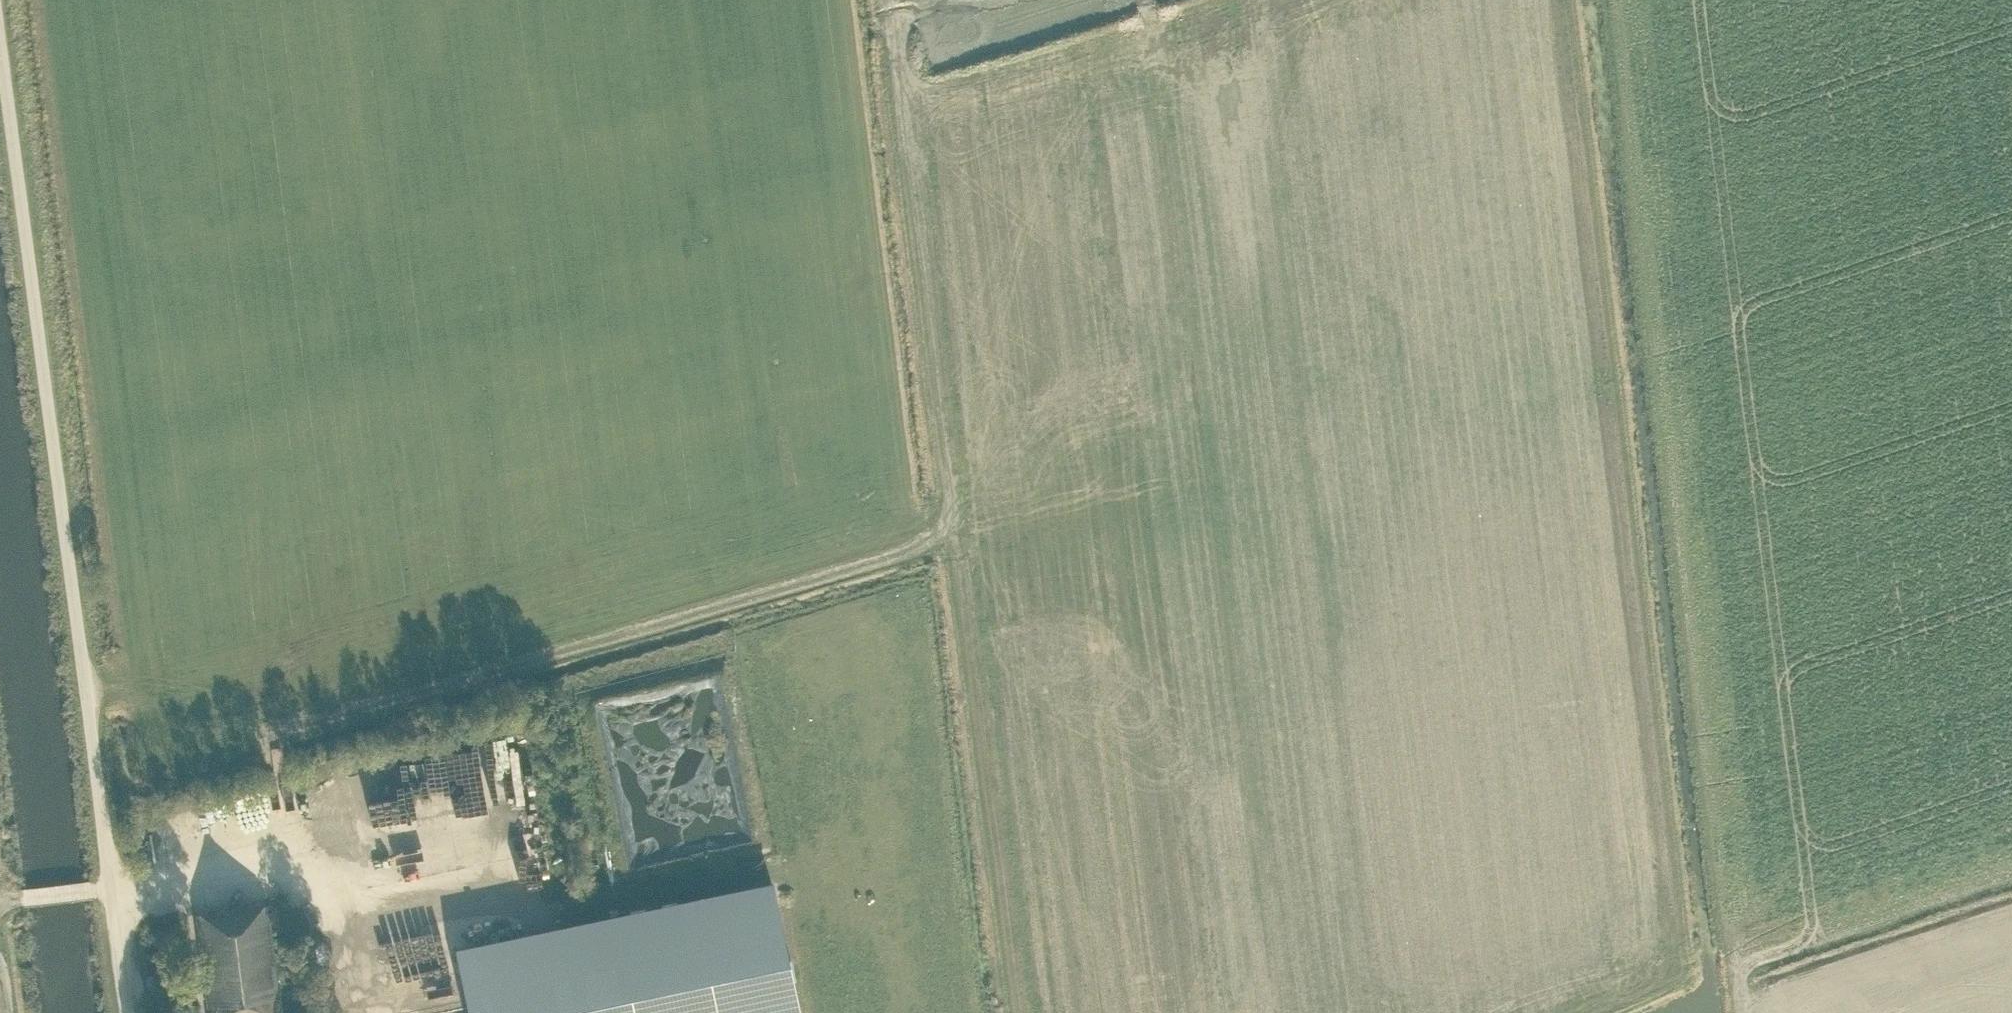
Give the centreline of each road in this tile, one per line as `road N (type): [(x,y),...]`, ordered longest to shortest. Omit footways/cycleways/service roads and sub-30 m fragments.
road 1 (unclassified): [(126,1012),(0,37)]

